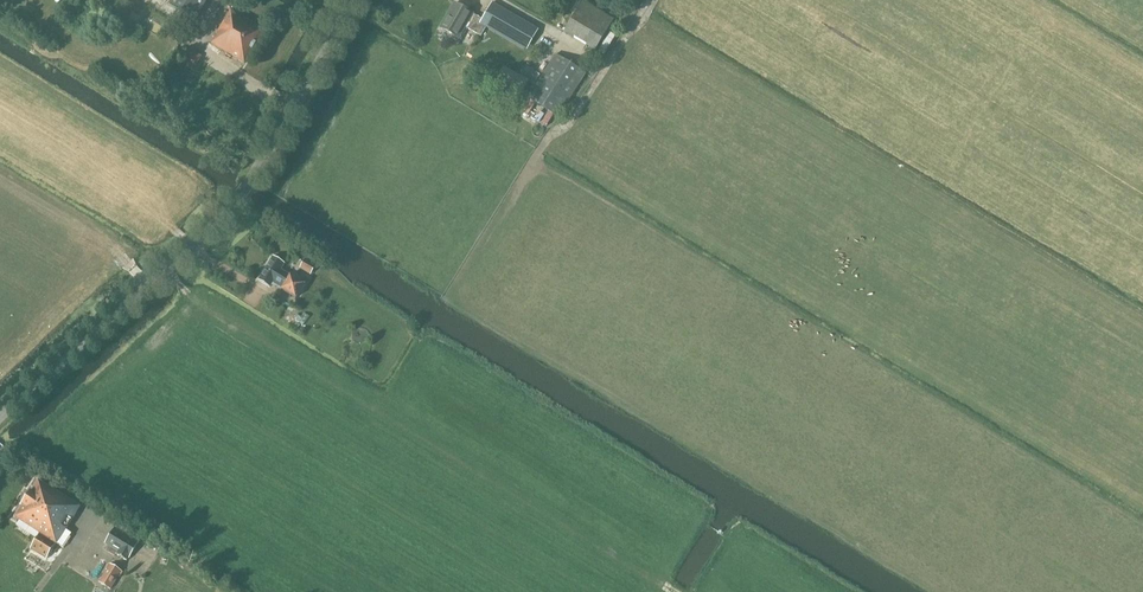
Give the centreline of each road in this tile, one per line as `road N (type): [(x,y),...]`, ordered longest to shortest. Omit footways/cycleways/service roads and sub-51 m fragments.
road 1 (track): [(671,591),(379,418),(343,413),(200,332),(168,273)]
road 2 (unclassified): [(0,419),(240,199),(354,0)]

